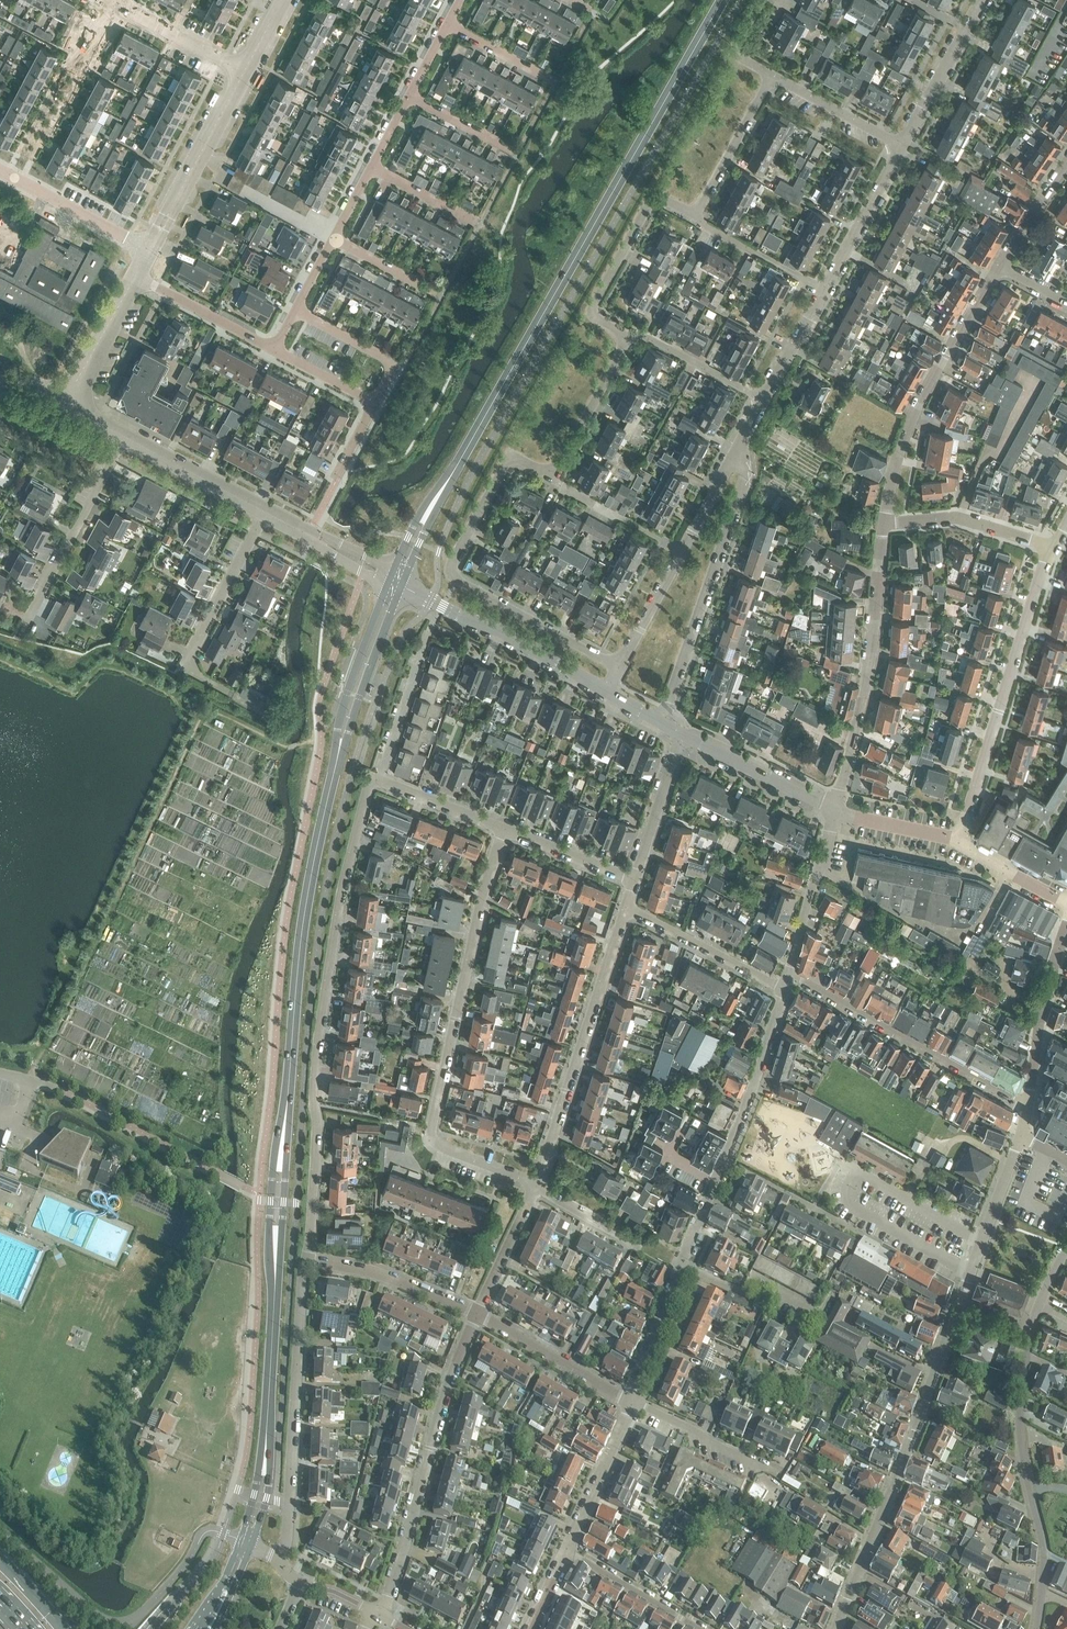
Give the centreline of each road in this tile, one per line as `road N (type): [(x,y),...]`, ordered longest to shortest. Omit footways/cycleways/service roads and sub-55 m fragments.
road 1 (secondary): [(246,1542),(262,1490),(301,949),(336,765)]
road 2 (secondary): [(451,477),(725,0)]
road 3 (residential): [(305,1259),(323,1003),(359,814),(373,780)]
road 4 (residential): [(535,1186),(444,1149),(433,1137),(476,921),(506,830)]
road 5 (residential): [(617,667),(451,572),(511,457),(555,480)]
road 6 (residential): [(835,1628),(959,1299)]
road 7 (residential): [(379,1614),(450,1377),(477,1313)]
road 8 (residential): [(960,842),(1053,547)]
road 9 (residential): [(1038,1628),(1043,1553),(1020,1442),(1031,1330)]
road 10 (residential): [(279,1558),(305,1259)]
road 11 (residential): [(662,724),(743,492),(741,444)]
road 12 (residential): [(535,1186),(627,910)]
road 13 (residential): [(836,809),(872,664),(887,525)]
road 14 (residential): [(887,525),(893,474),(918,404),(1001,264)]
road 15 (residential): [(1028,1103),(788,974)]
road 16 (residential): [(197,1545),(138,1618),(111,1624),(0,1528)]
road 17 (residential): [(716,1185),(784,987)]
road 18 (residential): [(143,248),(211,149),(240,69)]
road 19 (residential): [(431,601),(607,690)]
road 20 (secondary): [(389,578),(346,694),(336,765)]
road 21 (residential): [(34,610),(123,437)]
road 22 (residential): [(1028,1103),(1066,915)]
road 23 (secondary): [(336,765),(402,585)]
road 24 (residential): [(477,1313),(373,1271),(305,1259)]
road 25 (residential): [(633,1403),(477,1313)]
road 26 (residential): [(629,336),(599,320),(593,306),(658,198)]
road 27 (residential): [(784,987),(627,910)]
road 28 (residential): [(959,1299),(1021,1136)]
road 29 (residential): [(680,734),(836,809)]
road 30 (residential): [(788,974),(836,809)]
road 31 (residential): [(1053,547),(960,519),(887,525)]
road 32 (residential): [(902,147),(983,0)]
road 33 (residential): [(189,658),(264,513)]
road 34 (residential): [(143,248),(0,170)]
road 35 (residential): [(824,289),(902,147)]
road 36 (residential): [(555,480),(629,336)]
road 37 (residential): [(778,1473),(633,1403)]
road 38 (residential): [(682,1269),(743,1293),(752,1280),(823,1315)]
road 39 (residential): [(695,216),(773,76)]
road 40 (residential): [(264,513),(123,437)]
road 41 (residential): [(568,1549),(633,1403)]
road 42 (residential): [(568,1549),(704,1628)]
road 43 (residential): [(273,350),(135,275)]
road 44 (residential): [(428,631),(379,780)]
road 45 (residential): [(375,403),(391,360),(295,310)]
road 46 (residential): [(634,881),(680,734)]
road 47 (residential): [(765,401),(646,337),(629,336)]
road 48 (residential): [(902,147),(773,76)]
road 49 (residential): [(682,551),(555,480)]
road 50 (residential): [(240,69),(111,2)]
road 51 (residential): [(633,1403),(682,1269)]
road 52 (residential): [(477,1313),(535,1186)]
road 53 (residential): [(80,401),(81,380),(135,275)]
road 54 (residential): [(824,289),(703,223)]
road 55 (residential): [(634,881),(506,830)]
road 56 (residential): [(506,830),(379,780)]
road 57 (residential): [(682,551),(617,667)]
road 58 (residential): [(960,842),(836,809)]
road 59 (residential): [(765,401),(824,289)]
road 60 (residential): [(1066,903),(960,842)]
road 61 (residential): [(741,444),(682,551)]
road 62 (residential): [(1001,264),(1066,162)]
road 63 (secondary): [(451,477),(430,497),(389,578)]

